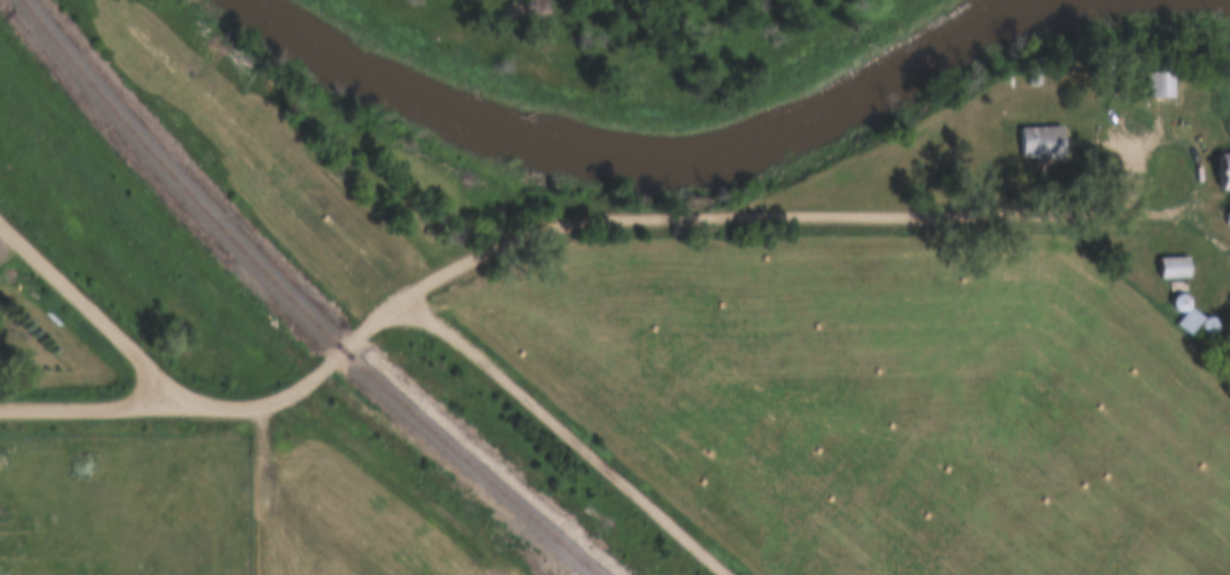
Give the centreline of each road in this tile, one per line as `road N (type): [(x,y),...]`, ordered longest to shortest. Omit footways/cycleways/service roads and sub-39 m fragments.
road 1 (residential): [(177,403),(0,221)]
road 2 (residential): [(177,403),(0,404)]

